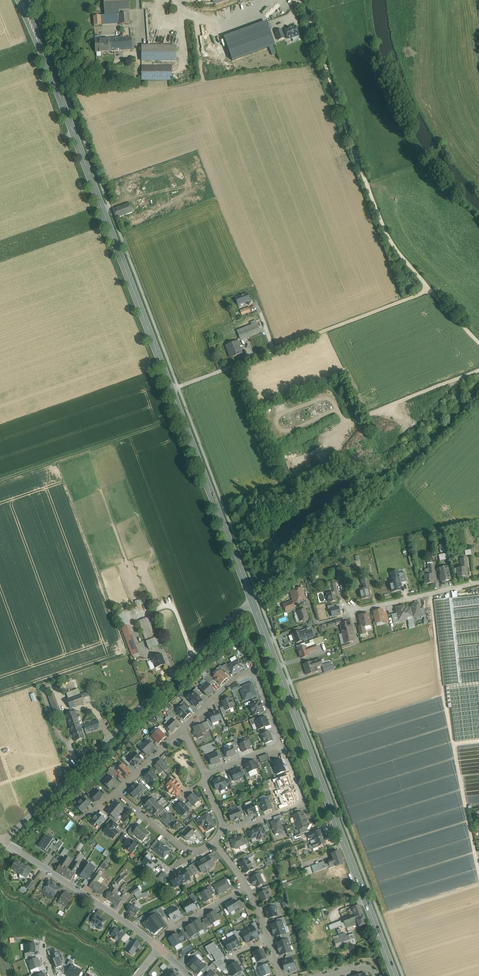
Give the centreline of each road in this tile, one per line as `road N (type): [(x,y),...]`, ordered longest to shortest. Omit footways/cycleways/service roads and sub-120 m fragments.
road 1 (primary): [(21,0),(253,604)]
road 2 (primary): [(253,604),(395,975)]
road 3 (track): [(478,343),(391,238),(298,0)]
road 4 (unclassified): [(5,843),(253,604)]
road 5 (unclassified): [(156,945),(5,843)]
road 6 (track): [(276,353),(430,290)]
road 7 (residential): [(283,743),(253,677),(235,681),(181,729)]
road 8 (residential): [(222,826),(304,804),(283,743)]
road 9 (residential): [(478,582),(352,611)]

